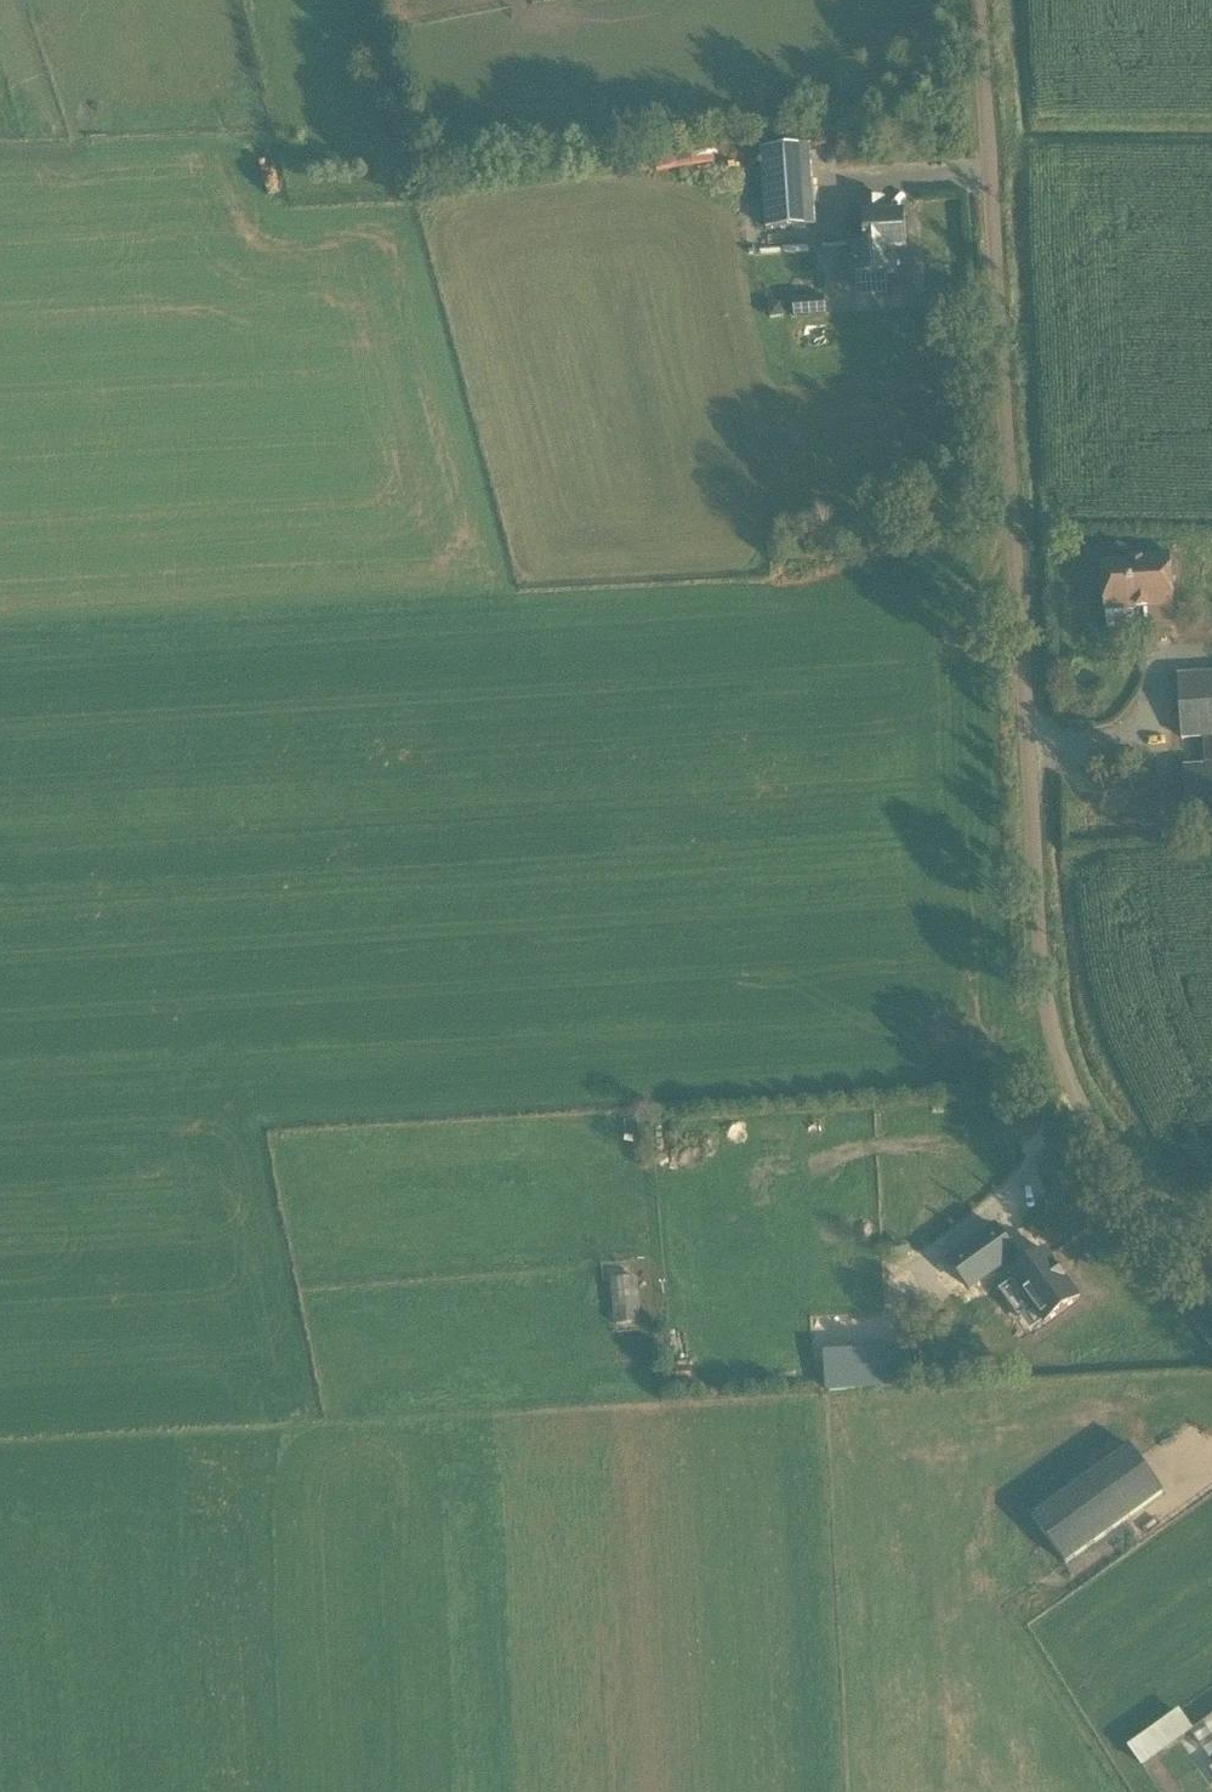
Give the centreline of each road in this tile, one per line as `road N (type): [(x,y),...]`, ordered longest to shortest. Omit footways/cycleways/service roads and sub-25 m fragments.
road 1 (unclassified): [(1211,1291),(1104,1142),(1055,1051),(1040,947),(979,0)]

